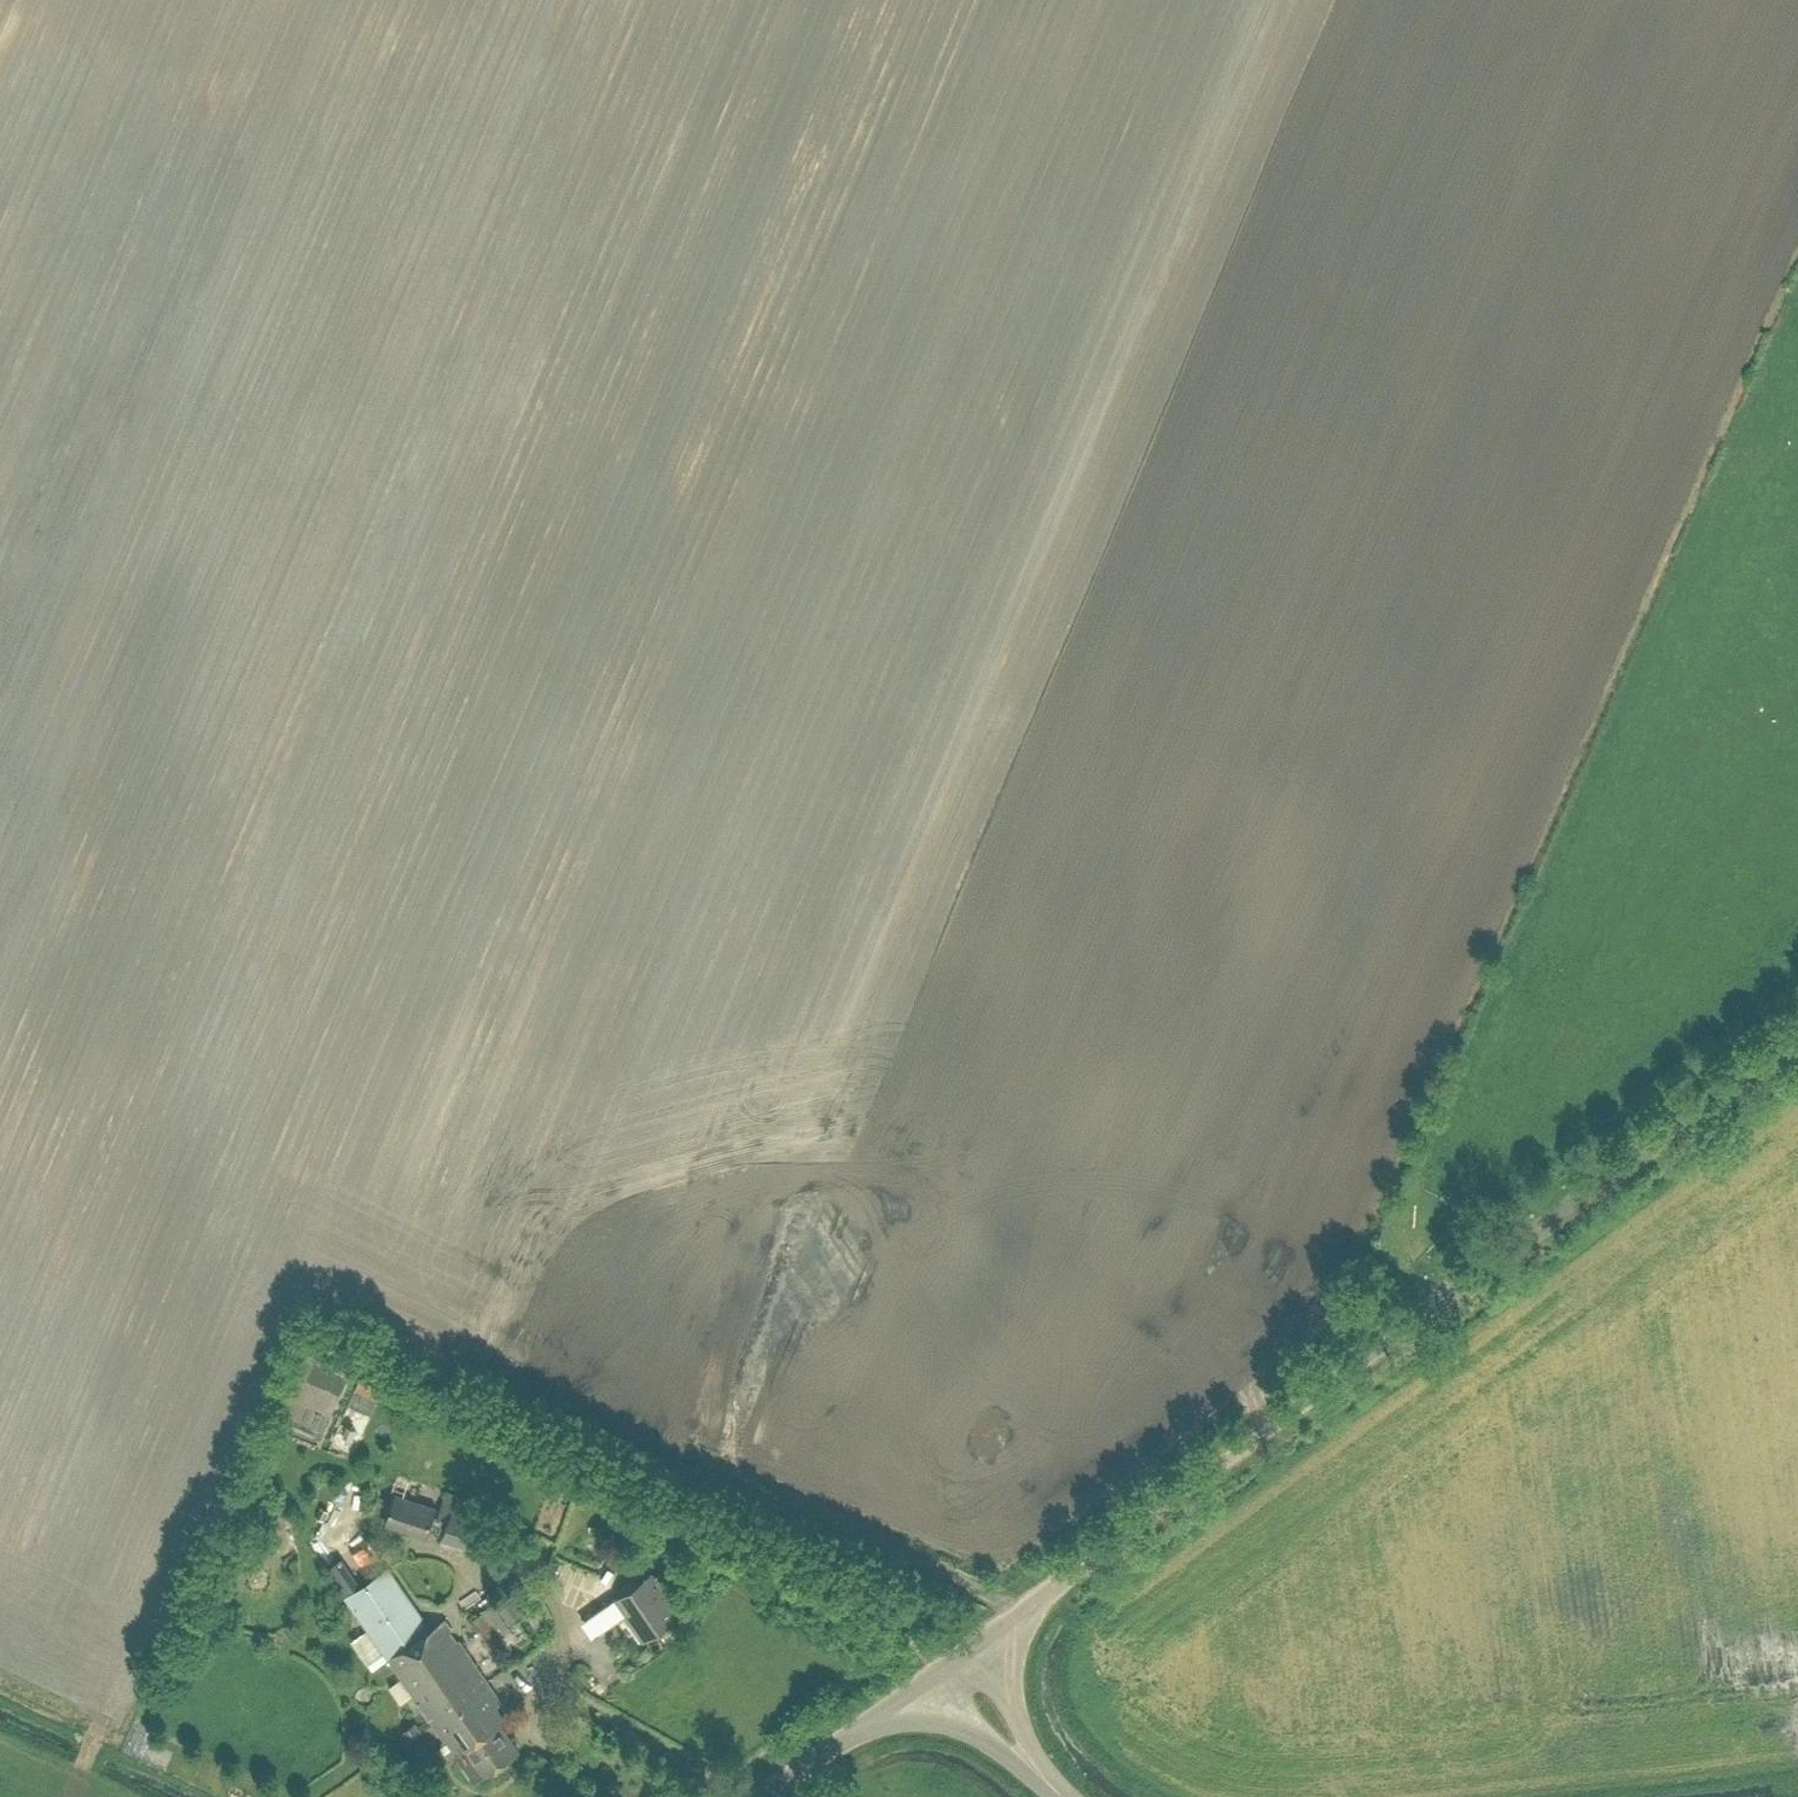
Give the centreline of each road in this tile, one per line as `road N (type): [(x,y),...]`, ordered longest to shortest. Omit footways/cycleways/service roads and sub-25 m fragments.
road 1 (unclassified): [(946,1661),(1797,1035)]
road 2 (unclassified): [(756,1796),(946,1661)]
road 3 (unclassified): [(946,1661),(1066,1796)]

